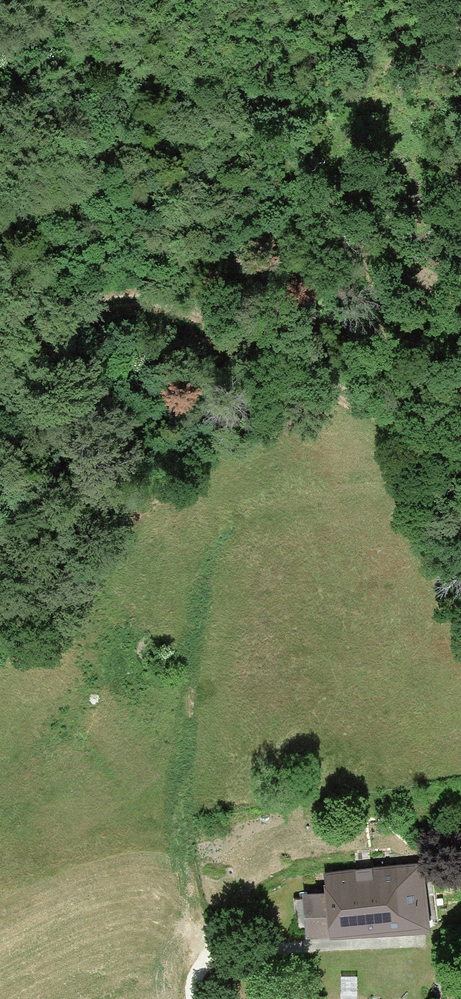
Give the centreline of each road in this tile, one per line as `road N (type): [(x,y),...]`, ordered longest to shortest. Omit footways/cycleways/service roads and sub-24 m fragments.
road 1 (track): [(218,945),(204,932),(182,846),(207,570),(225,536),(280,496),(409,477),(460,461)]
road 2 (track): [(0,355),(74,313),(157,300),(187,305),(241,328),(367,406),(460,438)]
road 3 (track): [(430,940),(218,945),(197,975),(194,998)]

